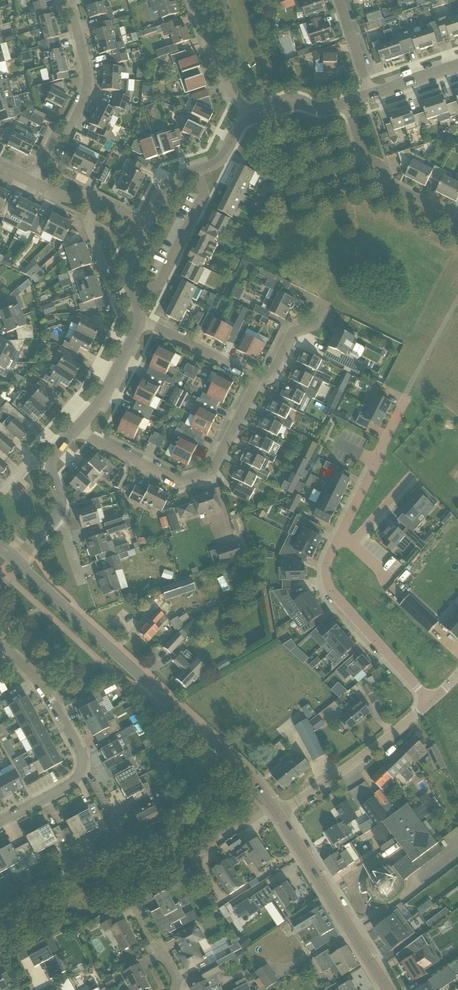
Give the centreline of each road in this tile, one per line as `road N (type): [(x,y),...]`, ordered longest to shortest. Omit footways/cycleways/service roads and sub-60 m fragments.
road 1 (tertiary): [(279,813),(225,753),(15,562)]
road 2 (residential): [(430,702),(325,582),(404,407)]
road 3 (residential): [(76,431),(179,482),(215,468),(256,378)]
road 4 (tertiary): [(388,989),(279,813)]
road 5 (residential): [(33,184),(53,135),(71,126),(87,86),(68,0)]
road 6 (residential): [(279,813),(430,702)]
road 7 (residential): [(347,102),(366,156),(386,182),(457,218)]
road 8 (residential): [(15,562),(52,523),(61,503),(51,467),(76,431)]
road 9 (residential): [(132,295),(161,283),(202,201),(198,171)]
road 10 (residential): [(81,769),(79,751),(39,680),(0,645)]
road 11 (residential): [(256,378),(139,320)]
road 12 (residential): [(76,431),(115,382),(139,320)]
road 13 (residential): [(147,227),(93,200),(67,202),(33,184)]
road 14 (residential): [(246,116),(200,0)]

